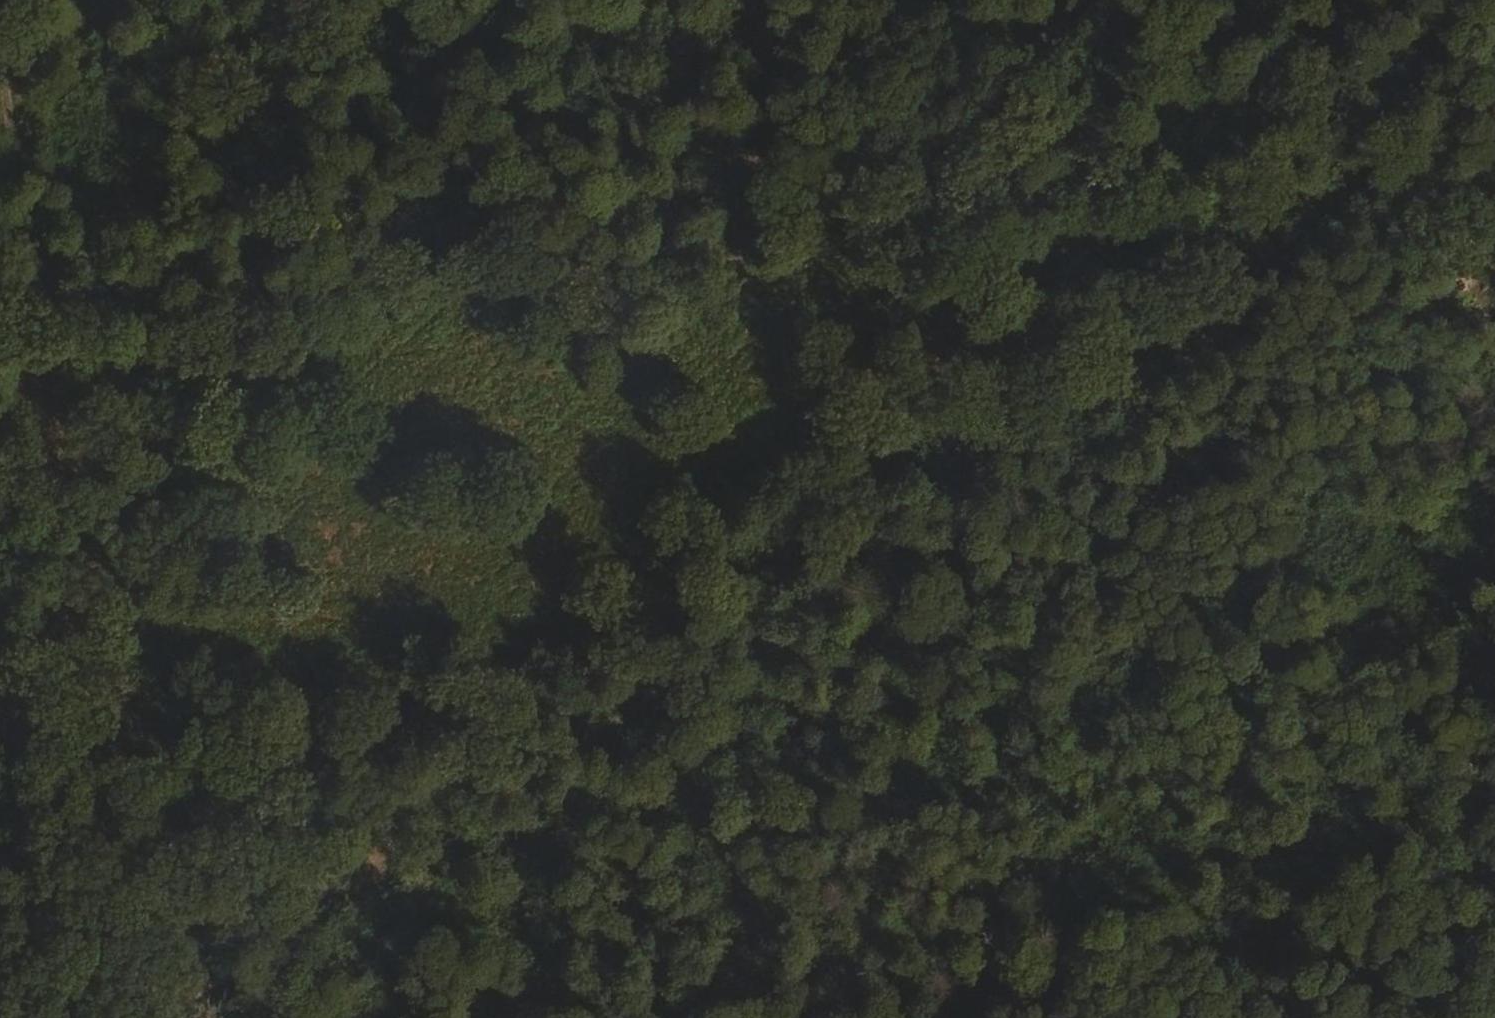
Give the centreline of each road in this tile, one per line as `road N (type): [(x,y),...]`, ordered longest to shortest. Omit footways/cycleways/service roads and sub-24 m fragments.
road 1 (track): [(1494,151),(195,1017)]
road 2 (track): [(82,1017),(0,719)]

